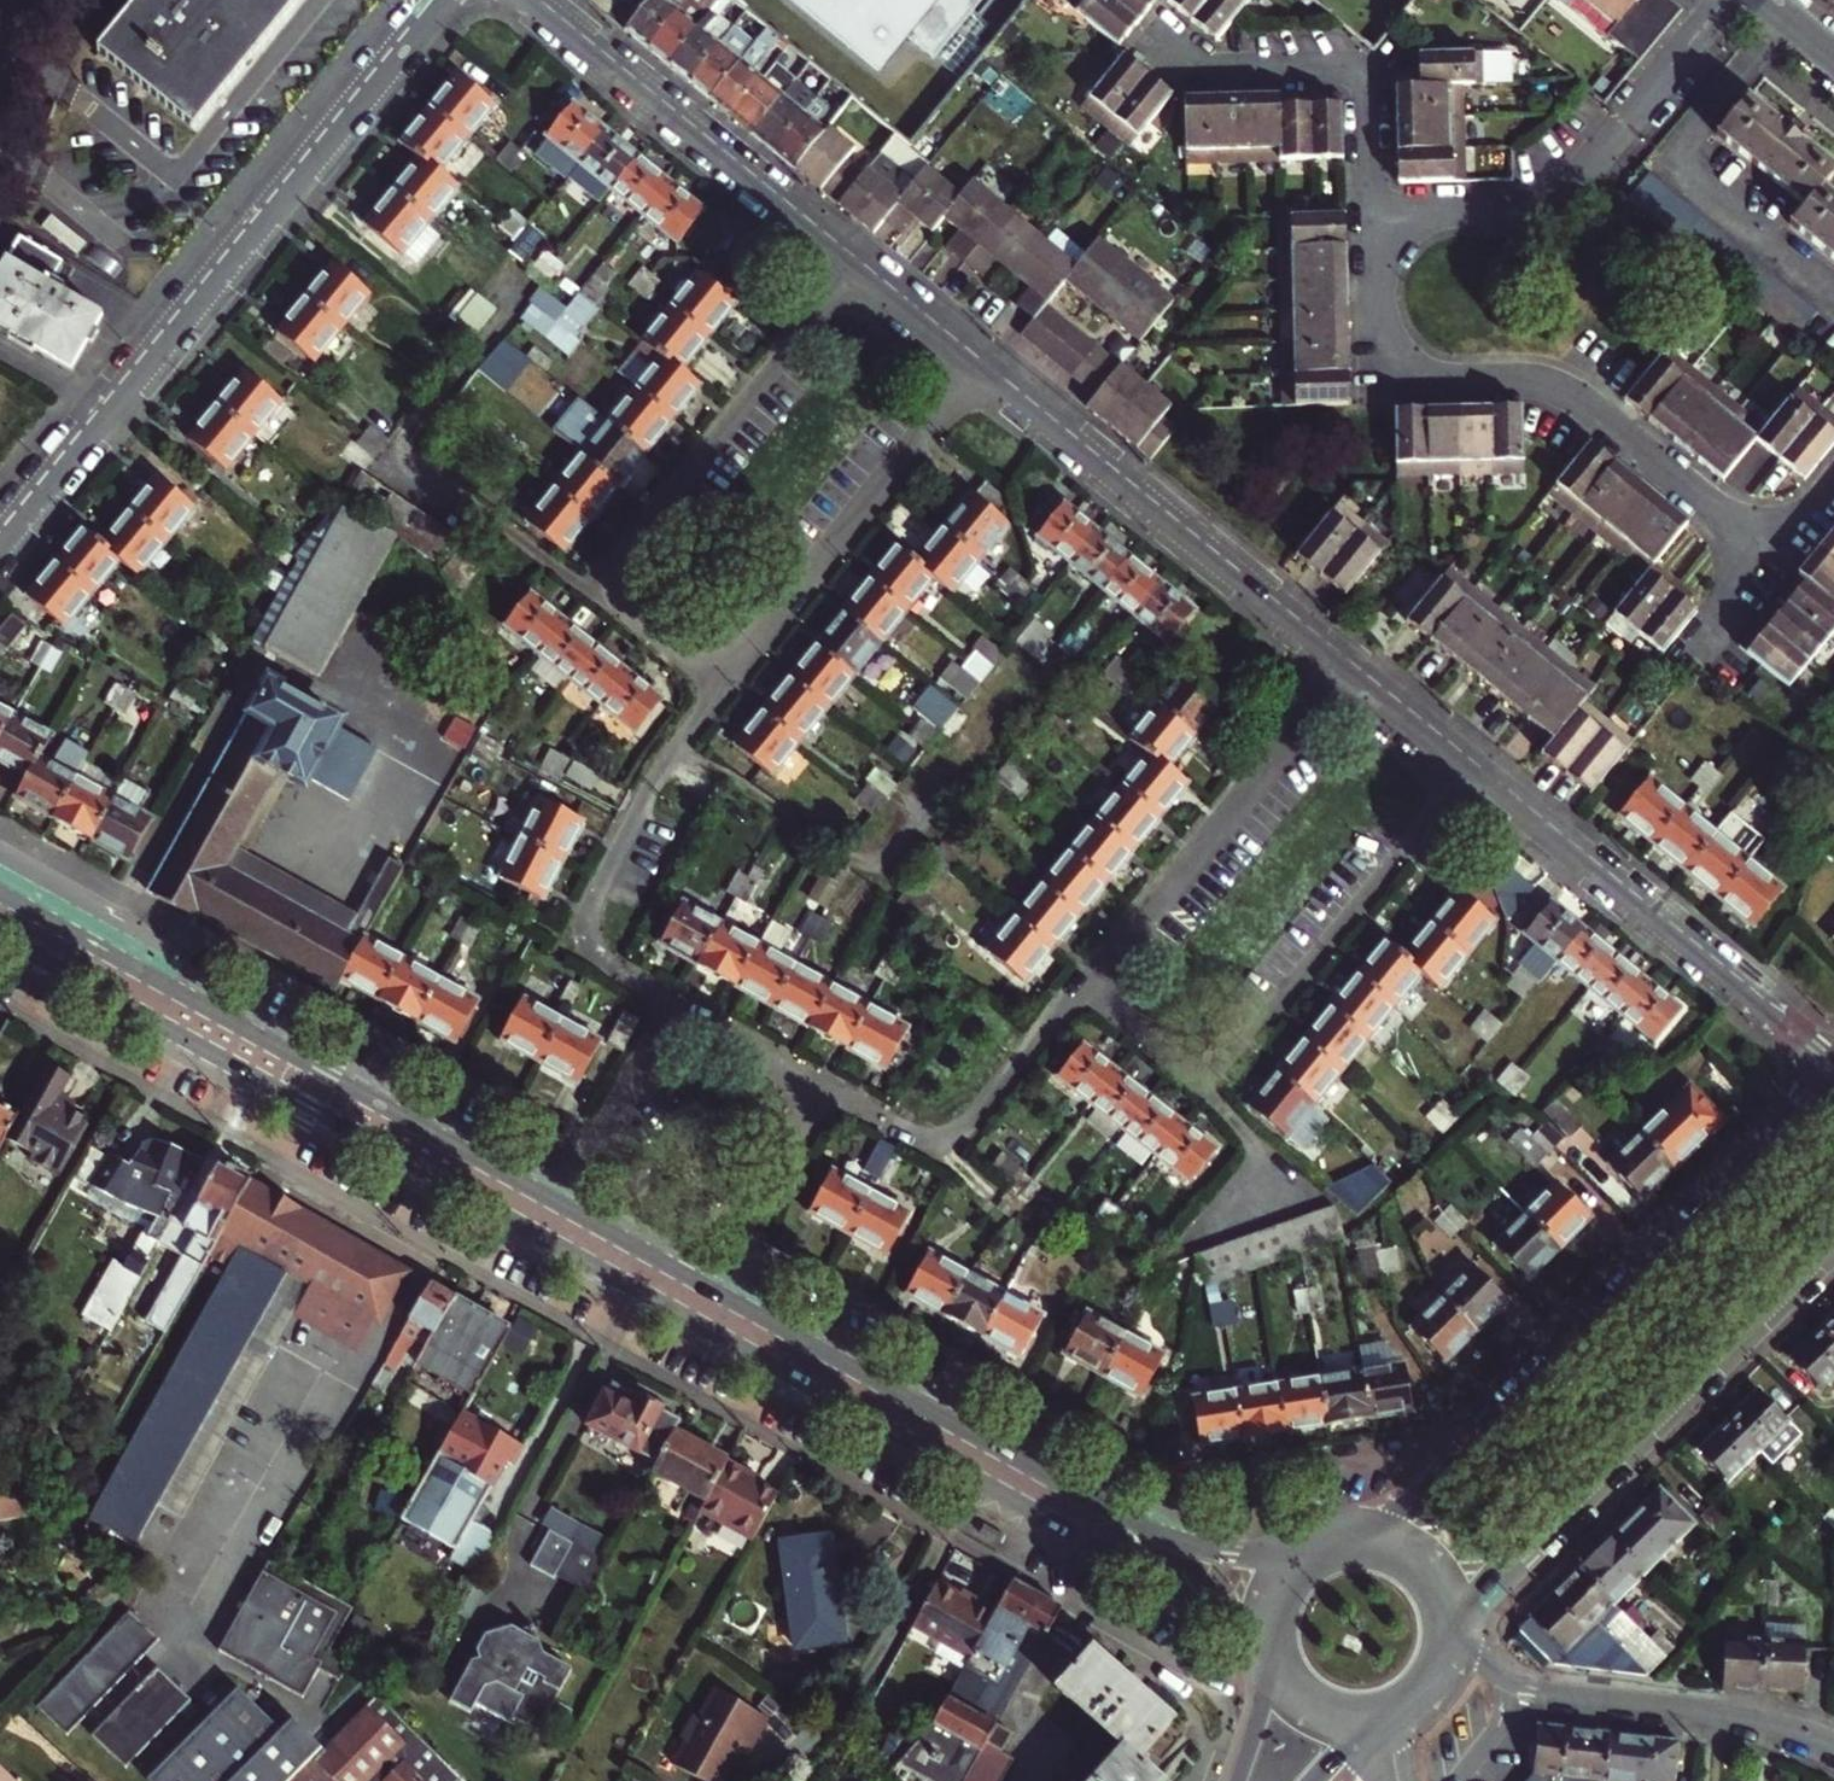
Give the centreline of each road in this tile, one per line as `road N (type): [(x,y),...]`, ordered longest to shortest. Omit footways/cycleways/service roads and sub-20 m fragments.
road 1 (residential): [(0,553),(442,0)]
road 2 (primary): [(1833,1082),(1439,1471),(1379,1521),(1348,1535)]
road 3 (primary): [(698,1328),(1204,1603),(1269,1656)]
road 4 (primary): [(569,1209),(0,892)]
road 5 (primary): [(1304,1551),(1225,1554),(1160,1535),(718,1292)]
road 6 (primary): [(0,937),(549,1243)]
road 7 (residential): [(1776,556),(1558,388),(1517,379),(1442,382),(1407,371),(1377,326),(1375,213)]
road 8 (primary): [(1449,1635),(1486,1581),(1833,1247)]
road 9 (residential): [(724,681),(633,610),(619,584),(628,553),(856,271)]
road 10 (residential): [(1032,687),(878,873),(680,746)]
road 11 (residential): [(976,369),(1346,669)]
road 12 (residential): [(1476,775),(1833,1066)]
road 13 (residential): [(1725,0),(1566,182),(1490,206),(1375,213)]
road 14 (residential): [(522,0),(856,271)]
road 15 (residential): [(1212,1092),(1476,775)]
road 16 (residential): [(1084,984),(1346,669)]
road 17 (residential): [(1833,1745),(1765,1720),(1525,1686),(1448,1643)]
road 18 (residential): [(976,369),(724,681)]
road 19 (residential): [(1375,213),(1370,65),(1210,68),(1183,59),(1154,34)]
road 20 (residential): [(680,746),(589,915),(590,943),(615,969)]
road 21 (residential): [(1061,1012),(959,1131),(923,1141),(886,1124)]
road 22 (residential): [(718,1292),(828,1090)]
road 23 (residential): [(682,1009),(569,1209)]
road 24 (primary): [(549,1243),(698,1328)]
road 25 (primary): [(718,1292),(569,1209)]
road 26 (residential): [(1346,669),(1476,775)]
road 27 (residential): [(1212,1092),(1084,984)]
road 28 (residential): [(828,1090),(682,1009)]
road 29 (primary): [(1449,1635),(1442,1590),(1422,1561),(1393,1542),(1348,1535)]
road 30 (residential): [(856,271),(976,369)]
road 31 (primary): [(1273,1665),(1234,1780)]
road 32 (residential): [(1776,556),(1702,651)]

